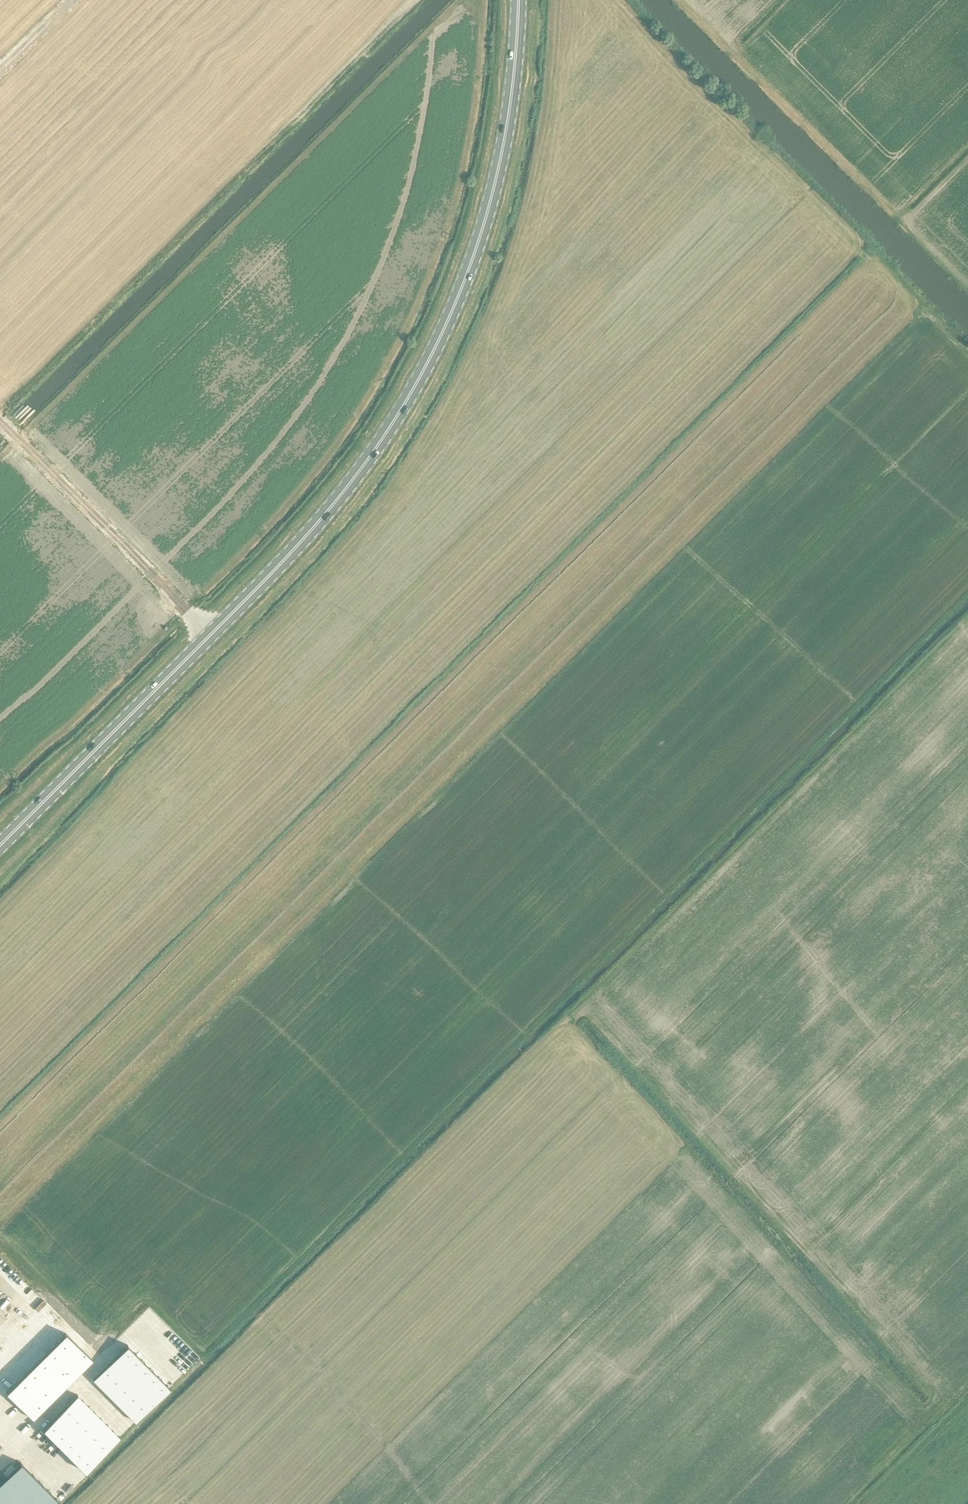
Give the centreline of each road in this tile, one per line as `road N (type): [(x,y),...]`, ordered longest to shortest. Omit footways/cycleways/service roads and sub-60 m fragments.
road 1 (primary): [(209,636),(350,483),(427,365),(483,232),(501,160),(518,0)]
road 2 (primary): [(0,845),(209,636)]
road 3 (unclassified): [(209,636),(0,429)]

